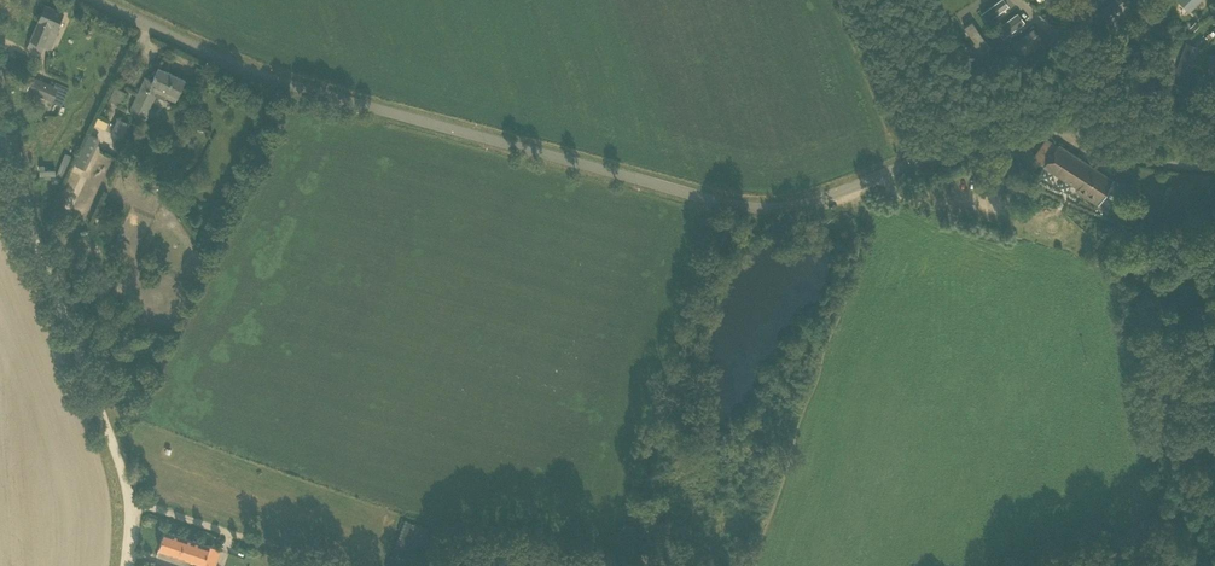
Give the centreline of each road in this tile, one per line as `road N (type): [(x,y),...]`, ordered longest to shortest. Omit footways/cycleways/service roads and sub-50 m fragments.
road 1 (unclassified): [(95,0),(291,84),(728,203),(817,200),(986,134),(1026,127),(1214,166)]
road 2 (track): [(0,127),(116,444),(130,505)]
road 3 (track): [(130,505),(327,565)]

